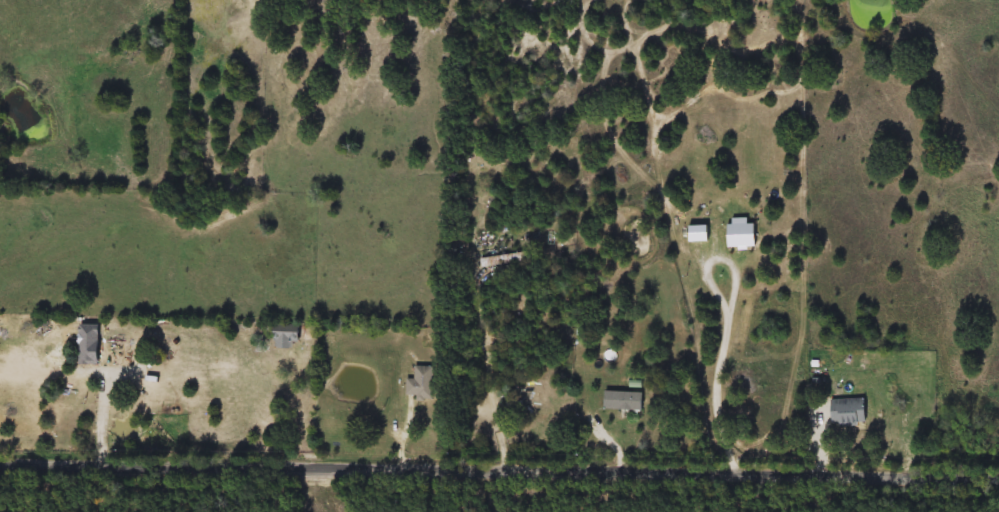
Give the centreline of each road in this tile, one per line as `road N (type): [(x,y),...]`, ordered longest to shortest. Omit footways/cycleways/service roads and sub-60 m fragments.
road 1 (residential): [(998,462),(448,467),(0,456)]

